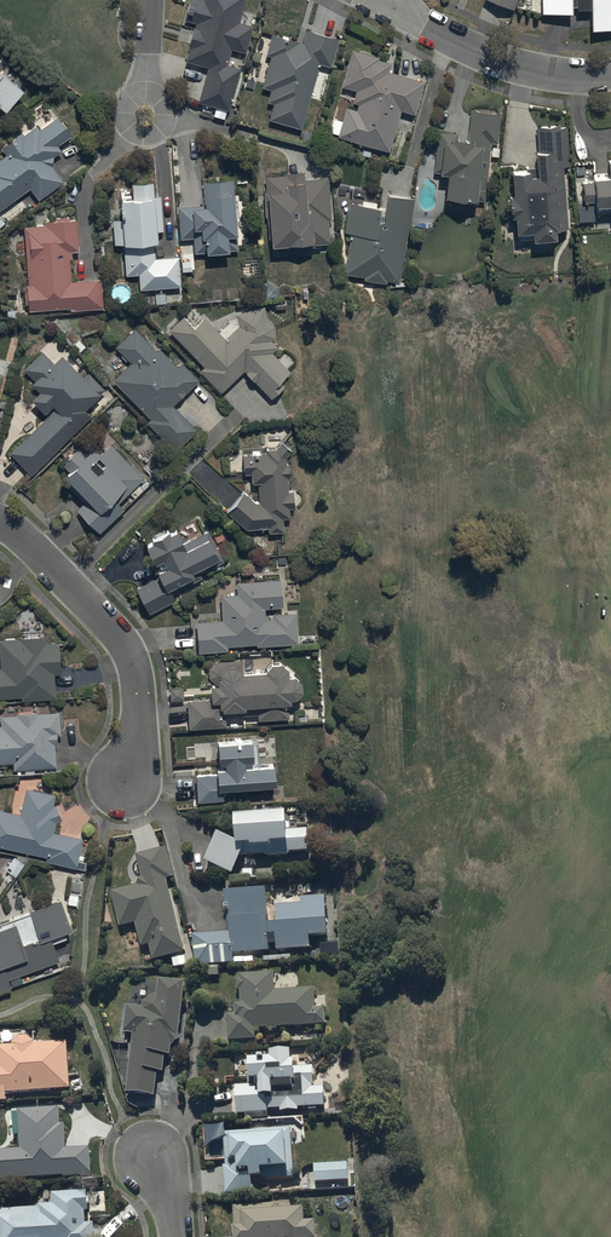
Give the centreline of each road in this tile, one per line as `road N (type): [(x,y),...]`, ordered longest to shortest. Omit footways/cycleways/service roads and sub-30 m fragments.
road 1 (residential): [(0,523),(130,656),(138,732),(126,781)]
road 2 (residential): [(392,7),(505,63),(610,77)]

